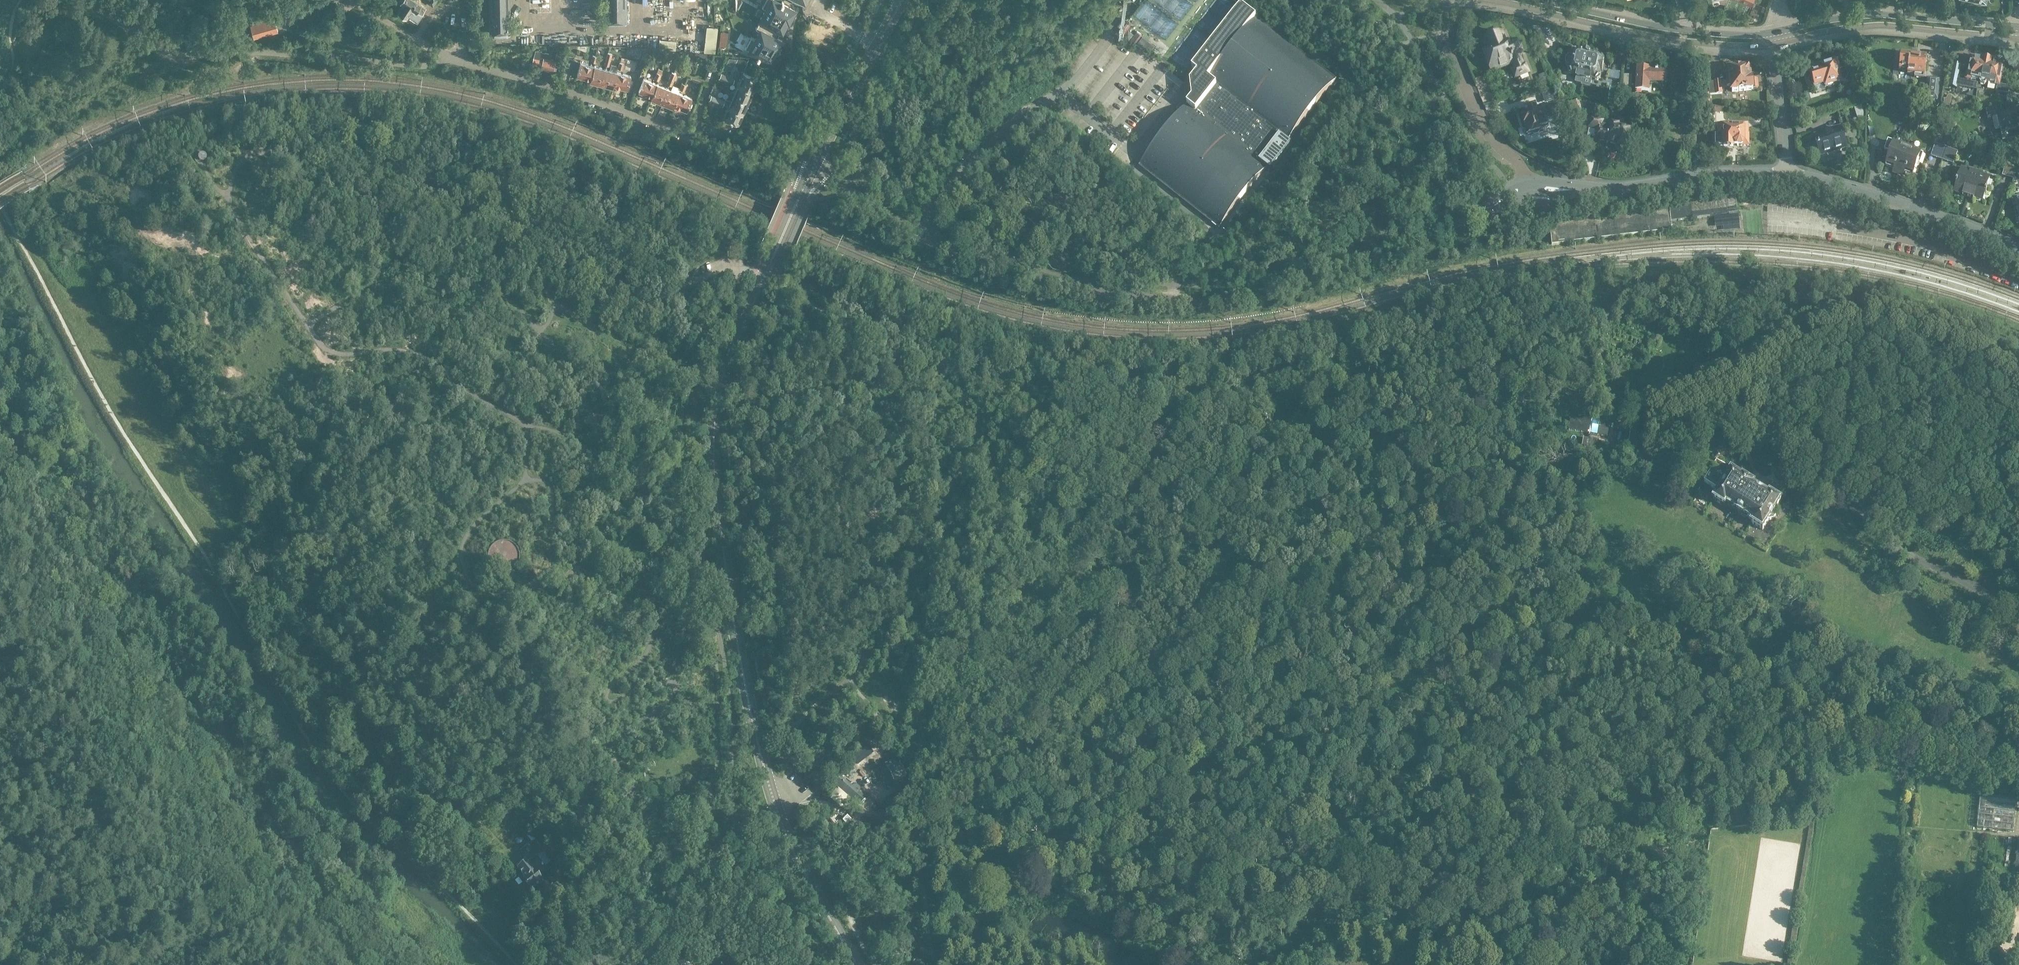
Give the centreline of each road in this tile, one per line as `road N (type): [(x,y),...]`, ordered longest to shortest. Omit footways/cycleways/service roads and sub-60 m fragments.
road 1 (track): [(1744,393),(1723,392),(1652,420),(1562,394),(1421,403),(1335,444),(1272,452),(1220,511),(1212,532),(1229,572),(1198,761),(1178,790),(1130,798),(1101,815),(1113,925),(1156,951),(1198,937),(1229,872),(1265,849),(1276,817),(1305,816),(1346,797),(1378,770),(1428,694),(1498,678),(1692,721),(1755,684),(1801,697),(1853,686),(1878,663),(1925,561)]
road 2 (secondary): [(858,964),(811,884),(765,771),(712,466),(712,396),(804,185)]
road 3 (unclassified): [(924,236),(1099,291),(1217,298),(1350,262),(1531,189)]
road 4 (track): [(1773,373),(1752,346),(1646,311),(1604,302),(1540,311),(1450,333),(1364,377),(1330,380),(1287,418),(1272,452)]
road 5 (track): [(1218,666),(1173,680),(1120,683),(1039,709),(966,748),(960,780),(975,804),(1106,809)]
road 6 (track): [(1320,448),(1453,489),(1480,489),(1553,458),(1664,482),(1664,445),(1652,420)]
road 7 (unclassified): [(804,185),(582,97),(449,58)]
road 8 (track): [(1545,964),(1561,934),(1599,900),(1641,825),(1709,797),(1774,798)]
road 9 (track): [(1229,572),(1286,595),(1392,592),(1423,568),(1431,540),(1480,489)]
road 10 (primary): [(1491,0),(1682,41),(1775,43)]
road 11 (track): [(1779,373),(1796,350),(1881,330),(1962,352),(2018,380)]
road 12 (residential): [(1531,189),(1631,188),(1789,170)]
road 13 (primary): [(1775,43),(1885,25),(2018,39)]
road 14 (primary): [(2018,27),(1866,16),(1775,34)]
road 15 (residential): [(1789,170),(1929,211),(2018,249)]
road 16 (track): [(1484,964),(1464,955),(1305,948),(1277,964)]
road 17 (secondary): [(811,173),(904,0)]
road 18 (track): [(1395,686),(1309,691),(1219,656)]
road 19 (residential): [(1531,189),(1473,115),(1448,35)]
road 20 (track): [(1885,537),(1965,463),(2018,443)]
road 21 (primary): [(1683,31),(1541,0)]
road 22 (unclassified): [(924,236),(811,173)]
road 23 (track): [(1392,592),(1395,686),(1428,694)]
road 24 (residential): [(1789,170),(1775,43)]

